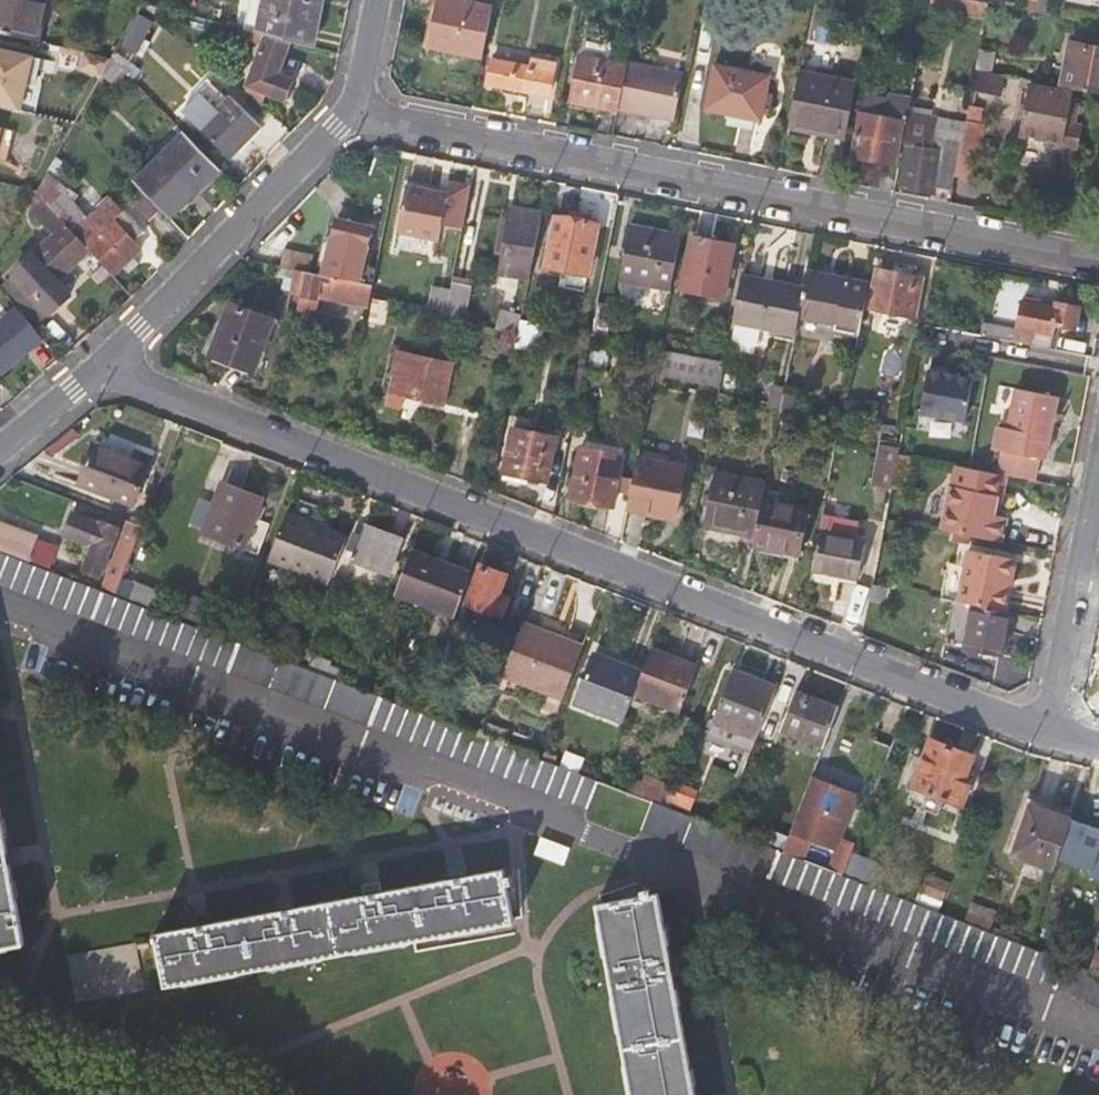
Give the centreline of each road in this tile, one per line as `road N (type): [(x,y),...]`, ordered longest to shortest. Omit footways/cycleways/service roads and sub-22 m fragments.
road 1 (residential): [(1049,732),(156,389),(109,362)]
road 2 (residential): [(351,110),(1098,262)]
road 3 (residential): [(351,110),(109,362)]
road 4 (residential): [(1098,478),(1049,732)]
road 5 (residential): [(109,362),(0,451)]

